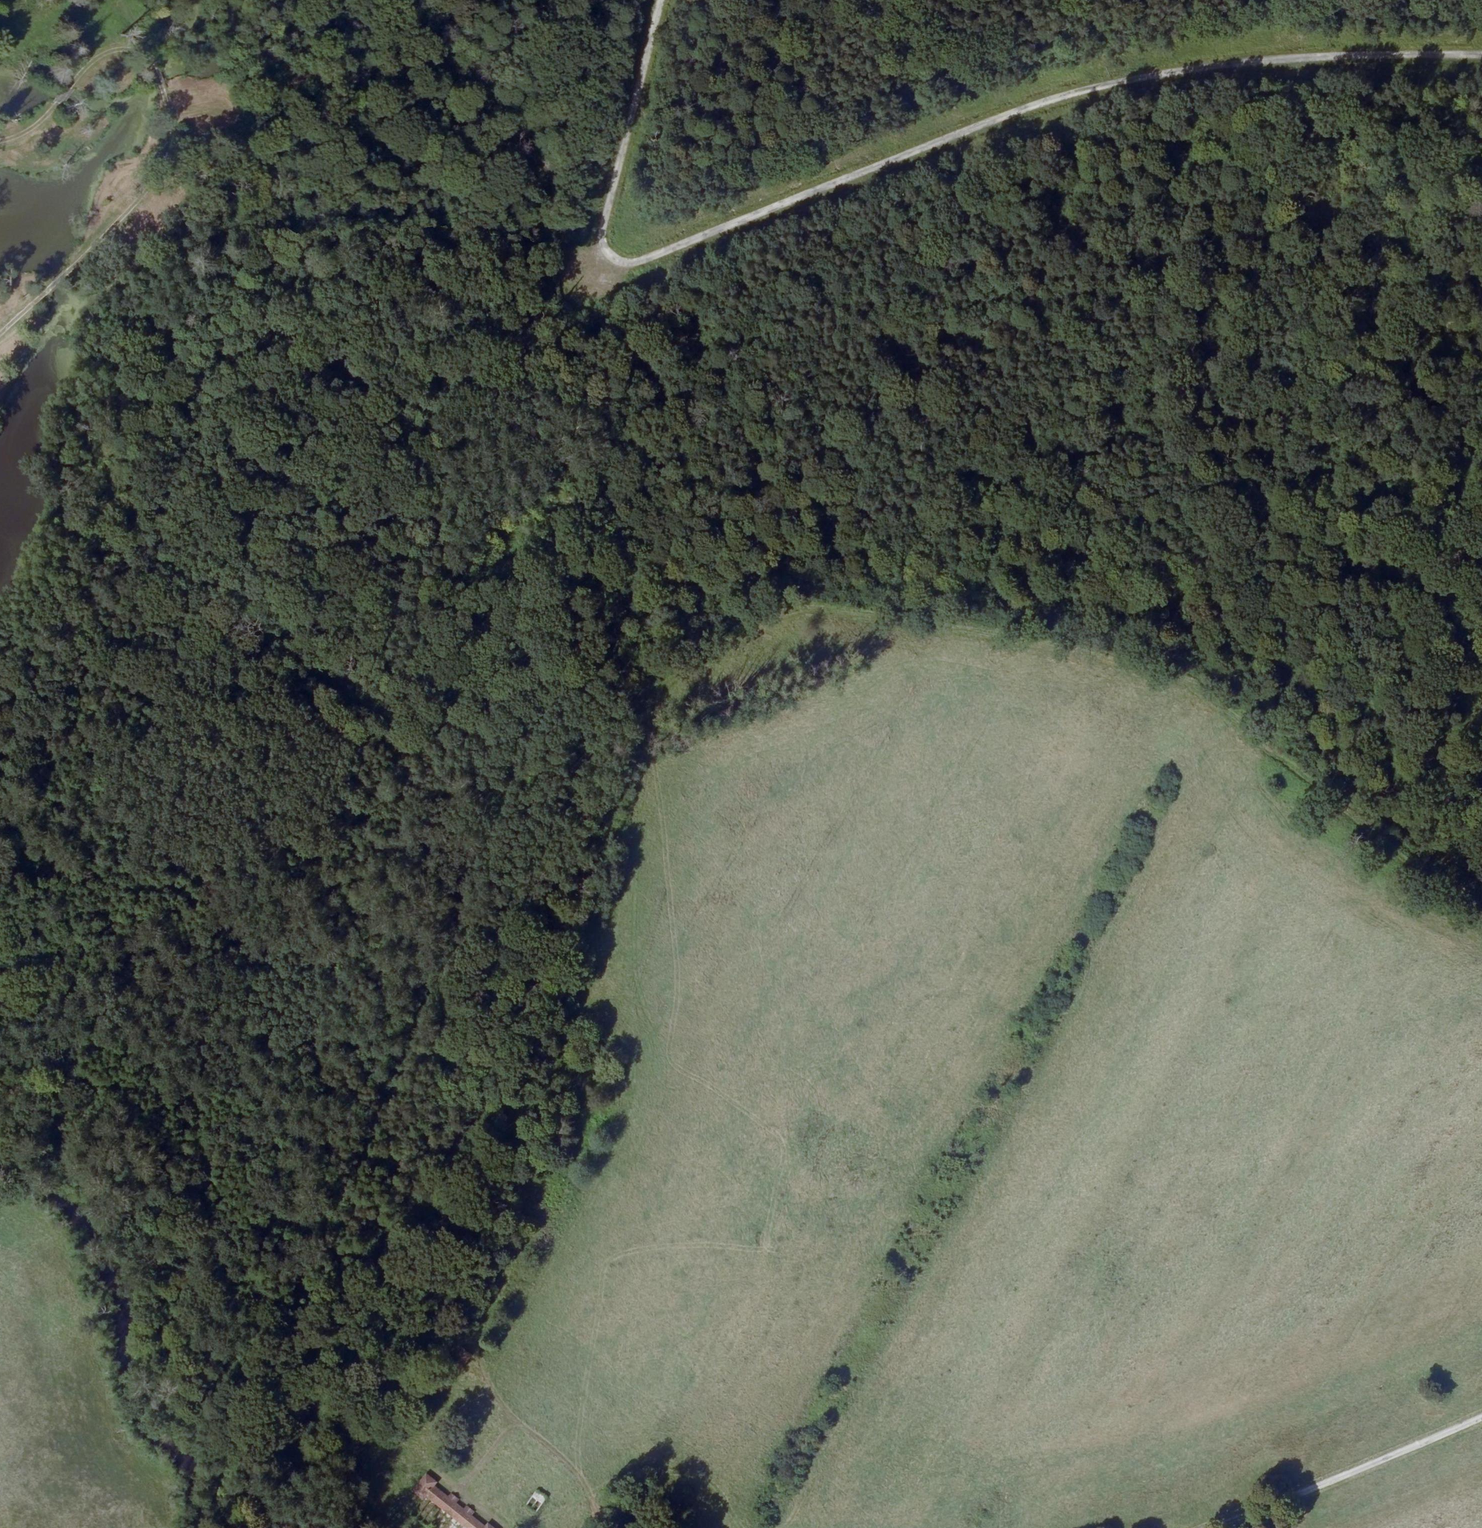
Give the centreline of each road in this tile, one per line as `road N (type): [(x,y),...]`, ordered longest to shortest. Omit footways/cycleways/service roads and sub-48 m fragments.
road 1 (unclassified): [(1481,56),(1268,62),(1071,94),(610,266),(598,256),(598,237),(658,0)]
road 2 (unclassified): [(0,143),(40,120),(102,54),(124,49),(147,62),(164,134),(147,185),(0,332)]
road 3 (unclassified): [(1481,1417),(1212,1527)]

